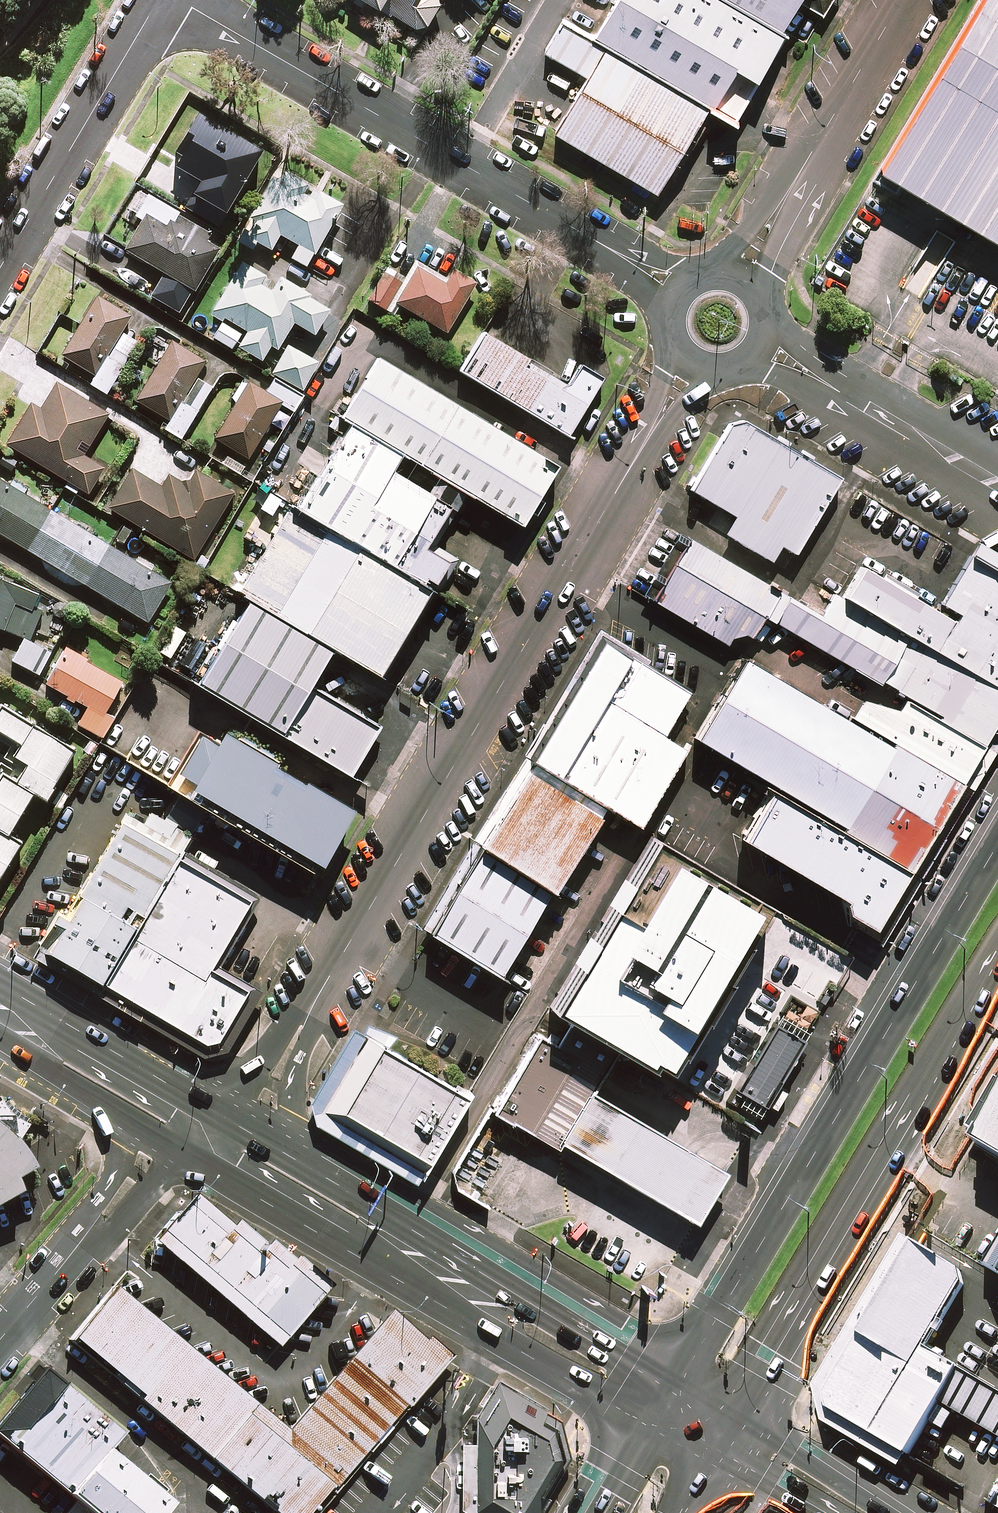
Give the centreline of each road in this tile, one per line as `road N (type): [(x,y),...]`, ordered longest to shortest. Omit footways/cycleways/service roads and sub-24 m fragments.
road 1 (unclassified): [(233,1149),(693,363)]
road 2 (secondary): [(678,1381),(997,848)]
road 3 (unclassified): [(179,0),(682,292)]
road 4 (secondary): [(997,974),(737,1419)]
road 5 (unclassified): [(747,280),(906,0)]
road 6 (residential): [(0,269),(159,0)]
road 7 (residential): [(0,1341),(174,1114)]
road 8 (secondary): [(465,1289),(233,1149)]
road 9 (unclassified): [(764,348),(997,486)]
road 10 (secondary): [(465,1289),(540,1298),(678,1381)]
road 11 (secondary): [(652,1426),(494,1334),(465,1289)]
road 12 (secondary): [(174,1114),(0,1009)]
road 13 (secondary): [(737,1419),(885,1512)]

